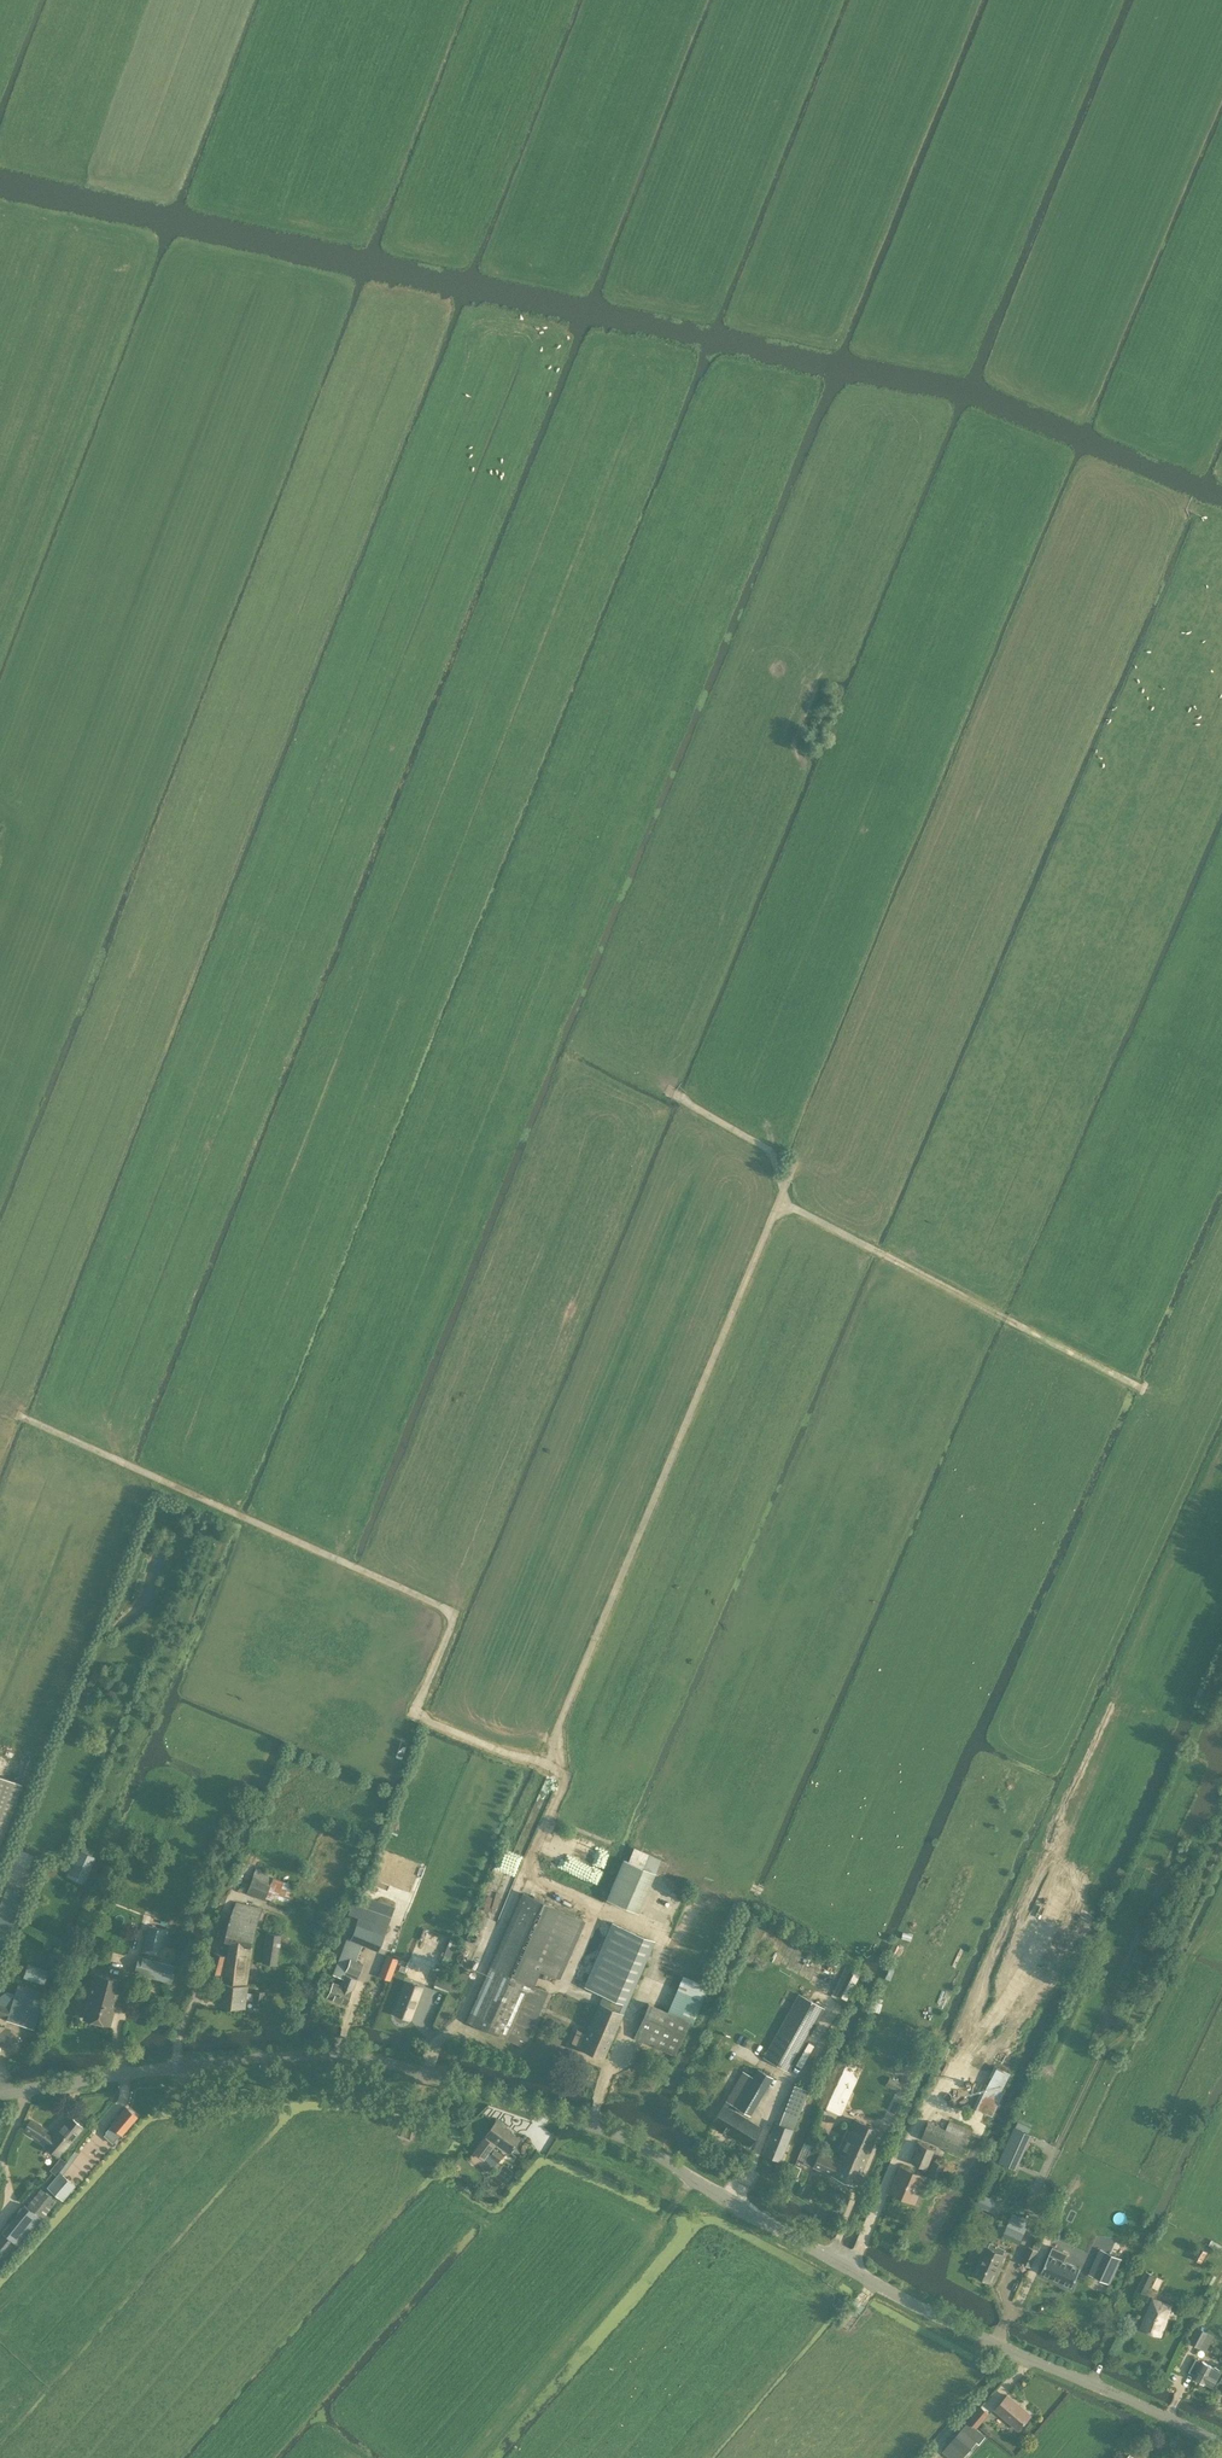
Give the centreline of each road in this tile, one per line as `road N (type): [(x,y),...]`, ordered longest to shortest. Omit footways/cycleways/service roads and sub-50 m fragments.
road 1 (unclassified): [(1221,2443),(994,2343),(743,2211),(642,2147),(437,2075),(372,2058),(302,2054),(184,2064),(0,2095)]
road 2 (track): [(437,2075),(568,1774),(558,1758),(561,1725),(785,1196),(779,1146),(679,1089)]
road 3 (track): [(558,1758),(416,1709),(455,1626),(450,1601),(23,1410)]
road 4 (track): [(1153,1386),(785,1196)]

